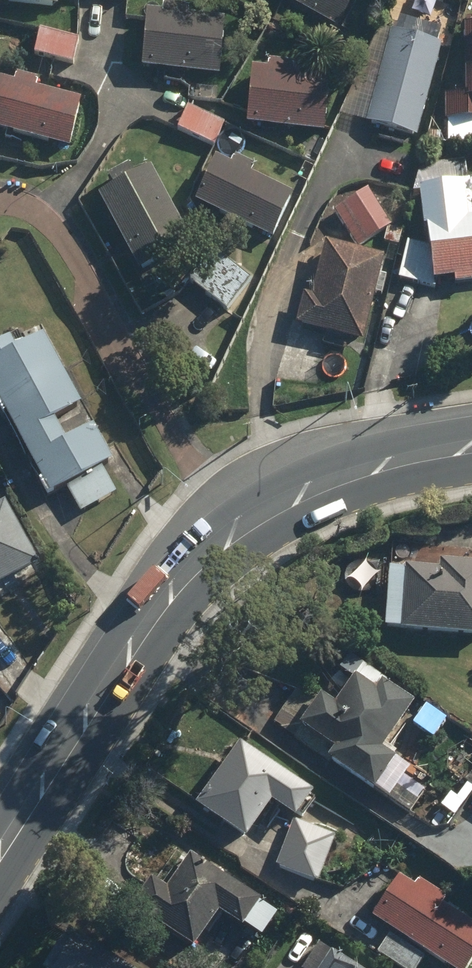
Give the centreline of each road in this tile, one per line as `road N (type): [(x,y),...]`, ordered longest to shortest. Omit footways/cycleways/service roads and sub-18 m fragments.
road 1 (residential): [(228,535),(59,243),(28,211),(0,203)]
road 2 (secondary): [(228,535),(158,601),(0,840)]
road 3 (secondary): [(471,445),(309,488),(228,535)]

